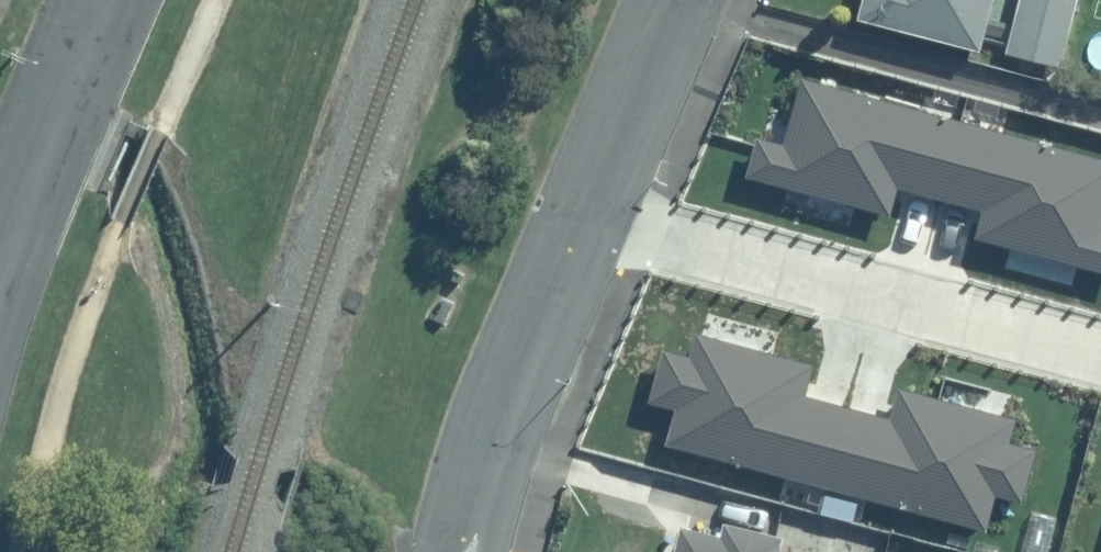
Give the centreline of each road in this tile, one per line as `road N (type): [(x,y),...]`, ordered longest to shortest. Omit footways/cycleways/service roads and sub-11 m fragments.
road 1 (residential): [(1100,371),(586,225)]
road 2 (unclassified): [(586,225),(523,376),(470,551)]
road 3 (unclassified): [(680,0),(586,225)]
road 4 (residential): [(0,207),(83,0)]

